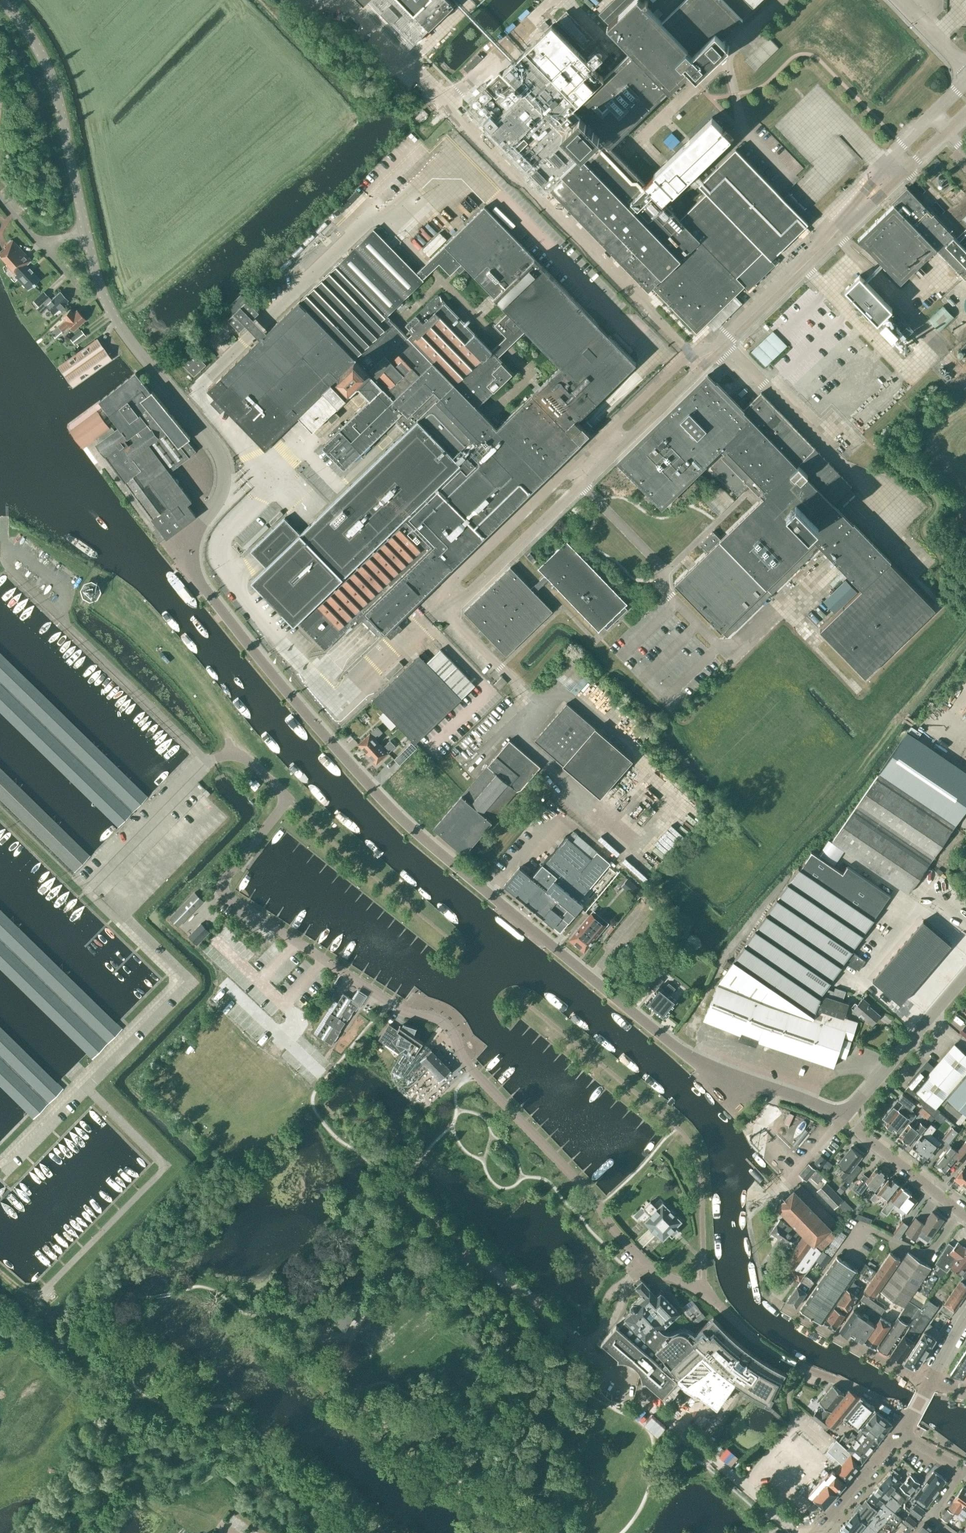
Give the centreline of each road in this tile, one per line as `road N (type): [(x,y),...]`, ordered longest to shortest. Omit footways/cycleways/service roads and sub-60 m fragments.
road 1 (tertiary): [(844,1119),(668,1043),(401,822),(204,589),(197,545),(224,493),(222,460),(103,296),(55,87),(26,29),(0,1)]
road 2 (unclassified): [(705,1291),(636,1253),(467,1064),(446,1025),(399,1008),(223,893),(221,882),(286,800),(245,758),(216,757)]
road 3 (residential): [(798,1532),(379,1170)]
road 4 (track): [(110,1435),(170,1476),(225,1463),(317,1532)]
road 5 (unclassified): [(908,1420),(776,1355),(705,1291)]
road 6 (tertiary): [(844,1119),(965,976)]
road 7 (unclassified): [(705,1291),(698,1167),(676,1126)]
road 8 (residential): [(927,1386),(790,1307)]
road 9 (residential): [(965,1219),(844,1119)]
road 10 (secondary): [(815,1532),(899,1434)]

